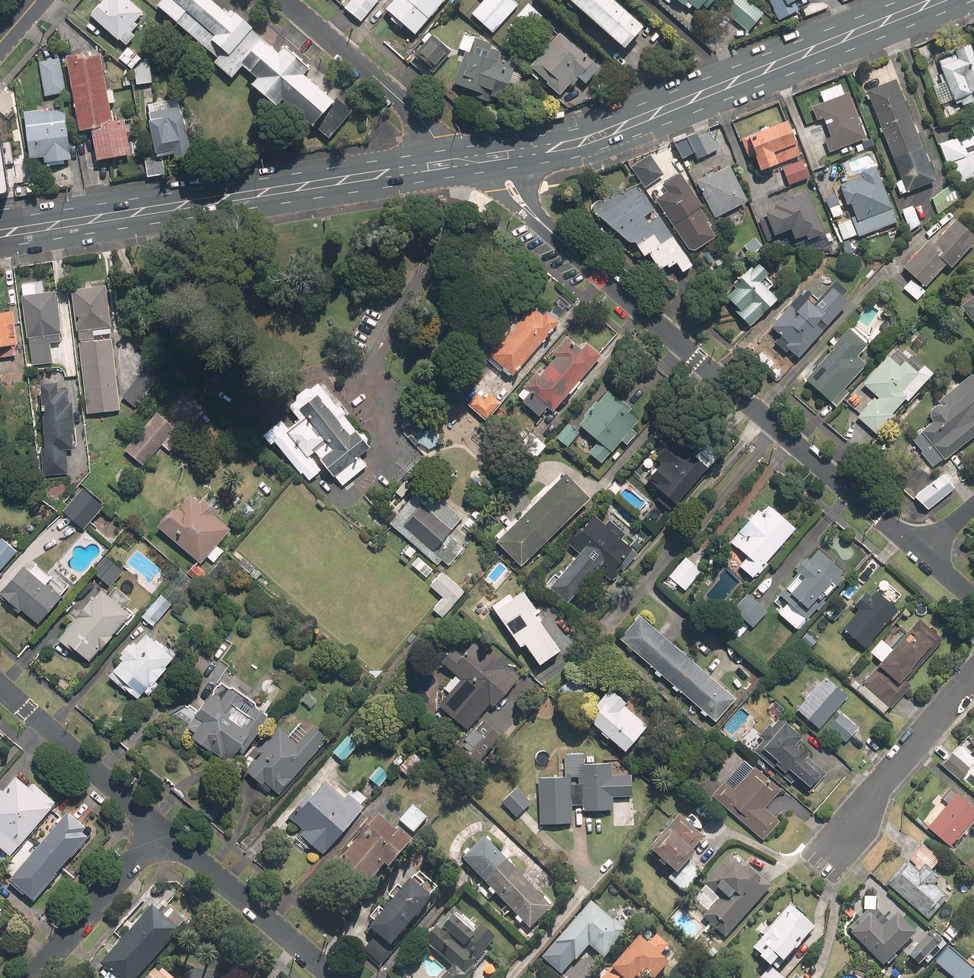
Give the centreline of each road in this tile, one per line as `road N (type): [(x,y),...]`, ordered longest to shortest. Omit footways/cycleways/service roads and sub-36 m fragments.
road 1 (residential): [(470,161),(918,551)]
road 2 (secondary): [(939,0),(598,137),(470,161)]
road 3 (secondary): [(470,161),(0,235)]
road 4 (residential): [(282,0),(470,161)]
road 5 (residential): [(334,977),(162,829)]
road 6 (residential): [(836,849),(881,782),(973,679)]
road 7 (residential): [(162,829),(0,686)]
road 8 (residential): [(33,977),(162,829)]

